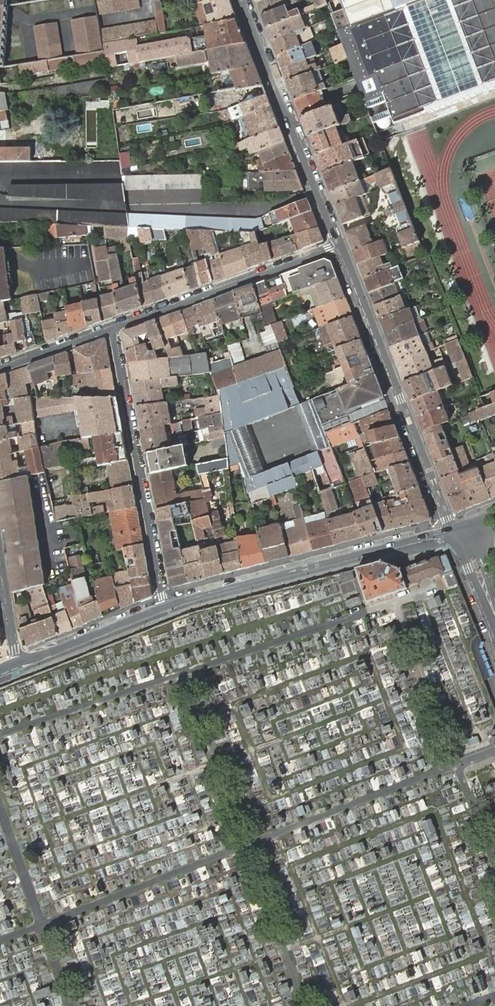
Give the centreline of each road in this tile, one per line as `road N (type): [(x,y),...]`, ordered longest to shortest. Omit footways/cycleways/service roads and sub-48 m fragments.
road 1 (tertiary): [(452,527),(341,244)]
road 2 (secondary): [(166,606),(452,527)]
road 3 (residential): [(112,327),(166,606)]
road 4 (tertiary): [(341,244),(243,0)]
road 5 (residential): [(341,244),(112,327)]
road 6 (secondary): [(17,664),(166,606)]

